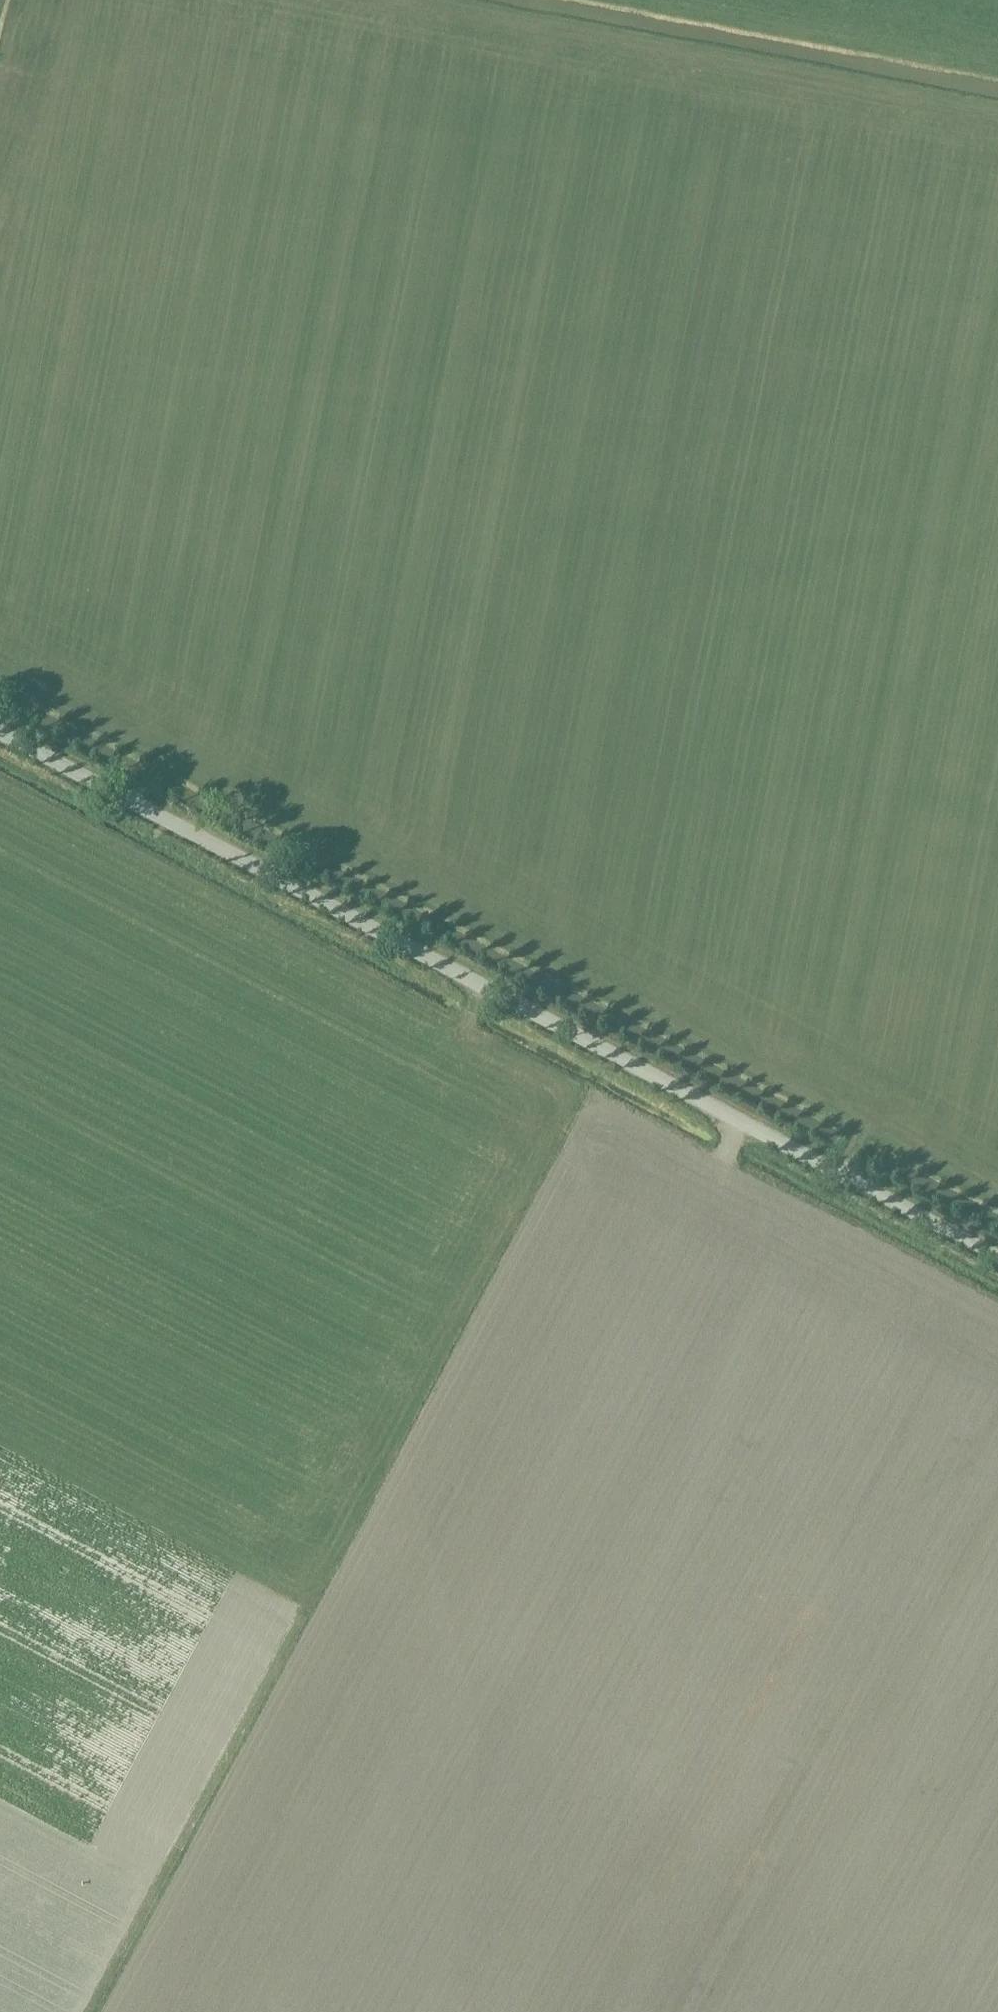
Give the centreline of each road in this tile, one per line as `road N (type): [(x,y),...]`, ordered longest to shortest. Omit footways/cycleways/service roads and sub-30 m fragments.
road 1 (unclassified): [(997,1263),(0,732)]

